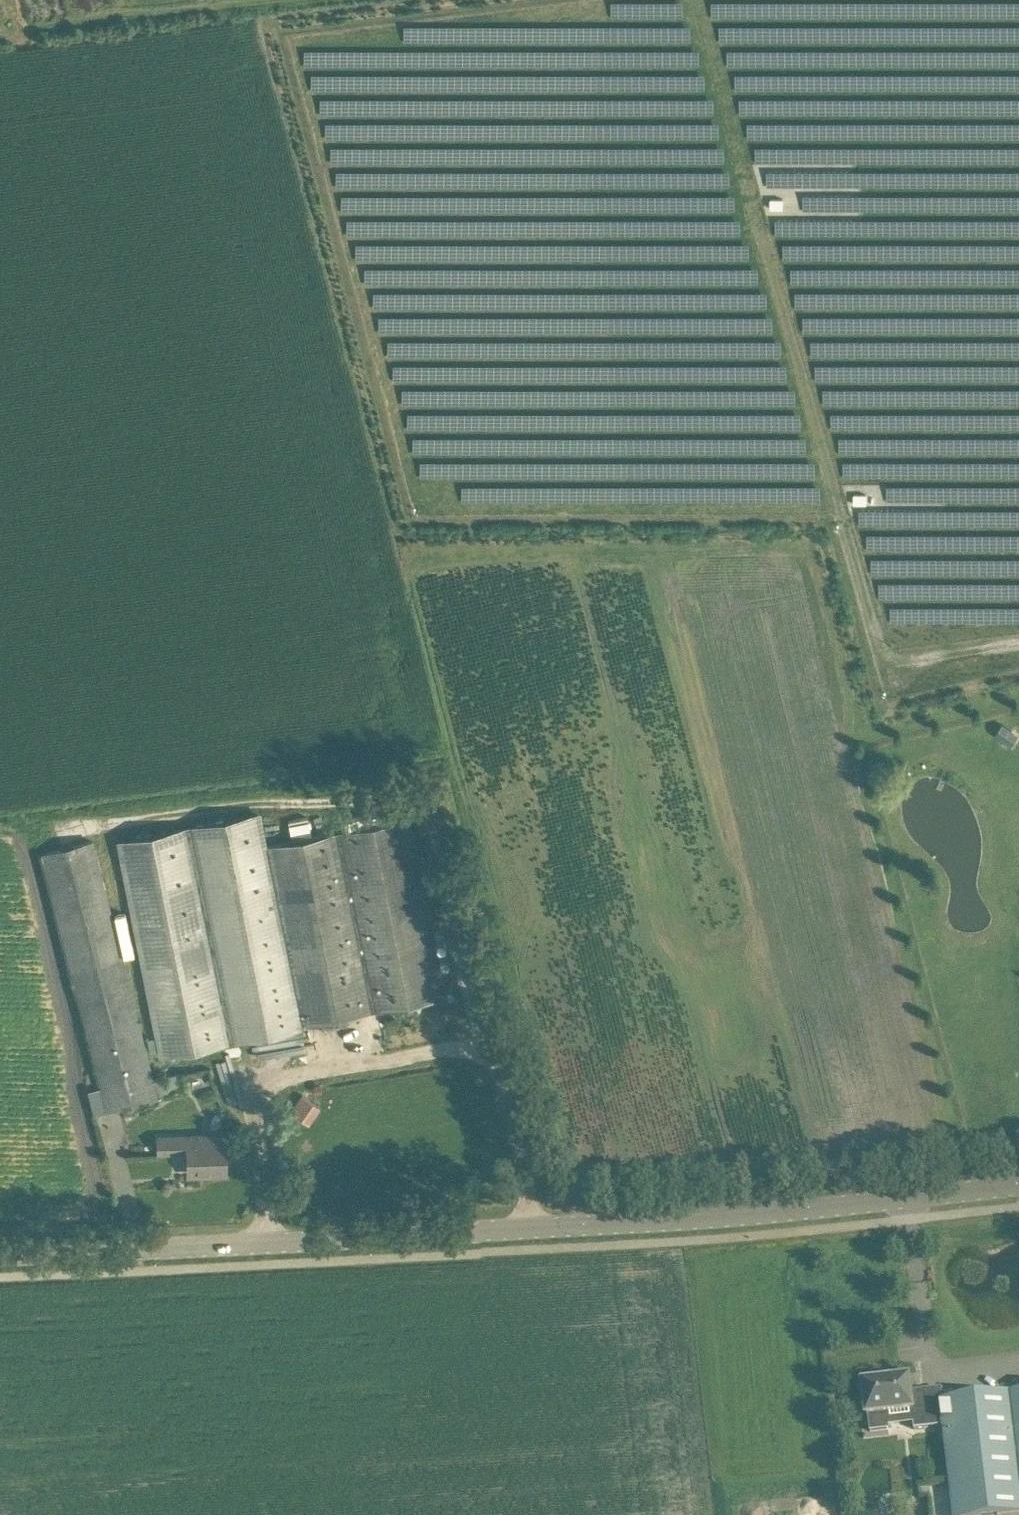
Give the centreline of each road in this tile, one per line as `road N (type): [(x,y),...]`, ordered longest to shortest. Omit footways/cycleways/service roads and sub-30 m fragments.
road 1 (unclassified): [(0,1254),(773,1217),(1018,1187)]

